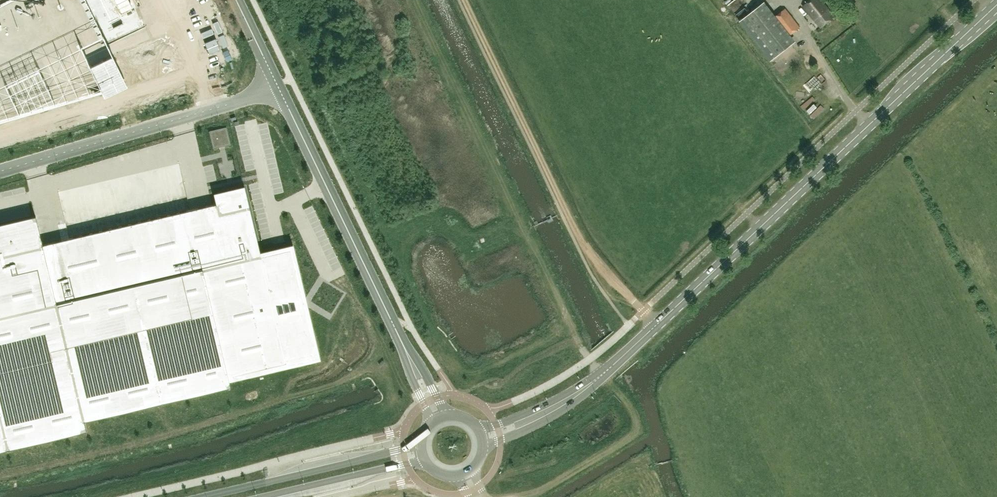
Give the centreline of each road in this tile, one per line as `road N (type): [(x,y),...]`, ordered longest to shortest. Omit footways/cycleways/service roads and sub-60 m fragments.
road 1 (secondary): [(585,387),(996,4)]
road 2 (track): [(467,0),(571,219),(633,299)]
road 3 (unclassified): [(0,172),(278,85)]
road 4 (unclassified): [(278,85),(403,346)]
road 5 (secondary): [(420,444),(203,496)]
road 6 (secondary): [(262,496),(423,459)]

